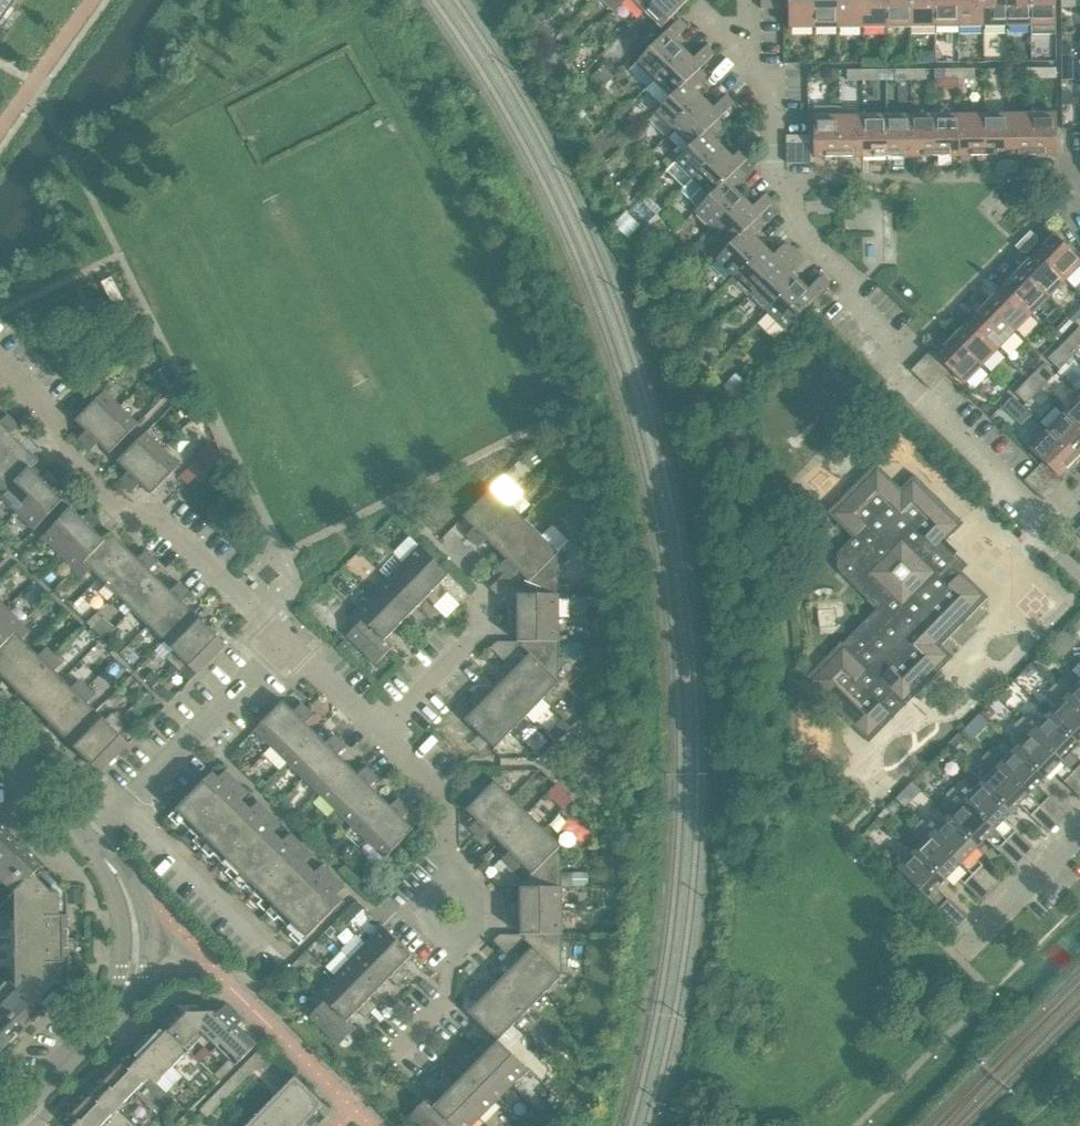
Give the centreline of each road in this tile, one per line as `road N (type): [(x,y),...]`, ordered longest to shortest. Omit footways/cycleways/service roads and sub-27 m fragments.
road 1 (residential): [(1054,532),(898,376),(889,339),(852,304),(849,276),(787,210),(774,180),(769,84),(747,68),(745,0)]
road 2 (residential): [(286,641),(153,515),(129,514),(58,451),(55,414),(0,360)]
road 3 (residential): [(14,1114),(97,1030),(132,972),(135,943),(123,883),(90,843)]
road 4 (residential): [(90,843),(286,641)]
road 5 (residential): [(954,955),(1079,831)]
road 6 (residential): [(385,734),(497,605)]
road 7 (residential): [(457,874),(452,797),(385,734)]
road 8 (residential): [(385,734),(286,641)]
road 9 (residential): [(90,843),(0,756)]
road 10 (residential): [(391,1049),(446,996),(461,951)]

